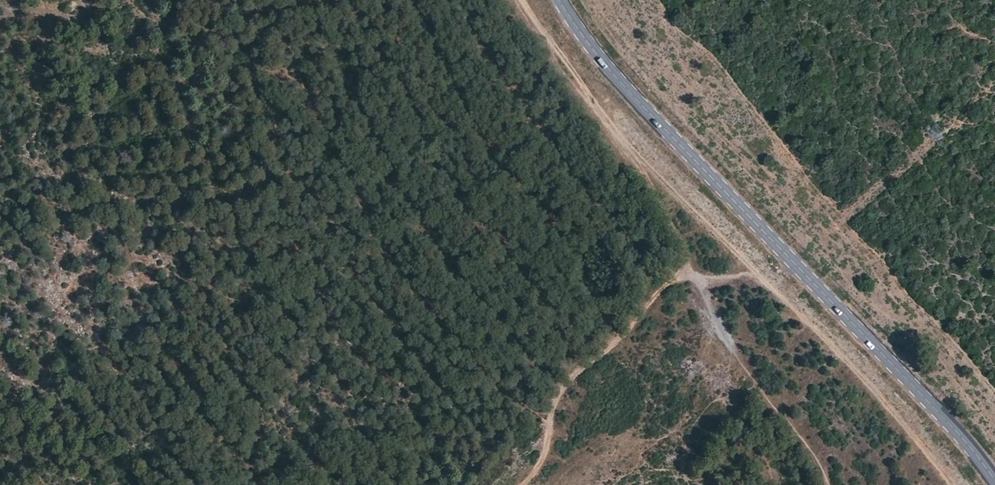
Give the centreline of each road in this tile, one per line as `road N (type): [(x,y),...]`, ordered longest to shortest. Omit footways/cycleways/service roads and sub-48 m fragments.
road 1 (secondary): [(994,481),(949,422),(616,78),(558,0)]
road 2 (track): [(943,484),(856,370),(655,166),(560,62),(519,0)]
road 3 (track): [(527,484),(549,448),(565,388),(670,288),(738,277),(770,286)]

